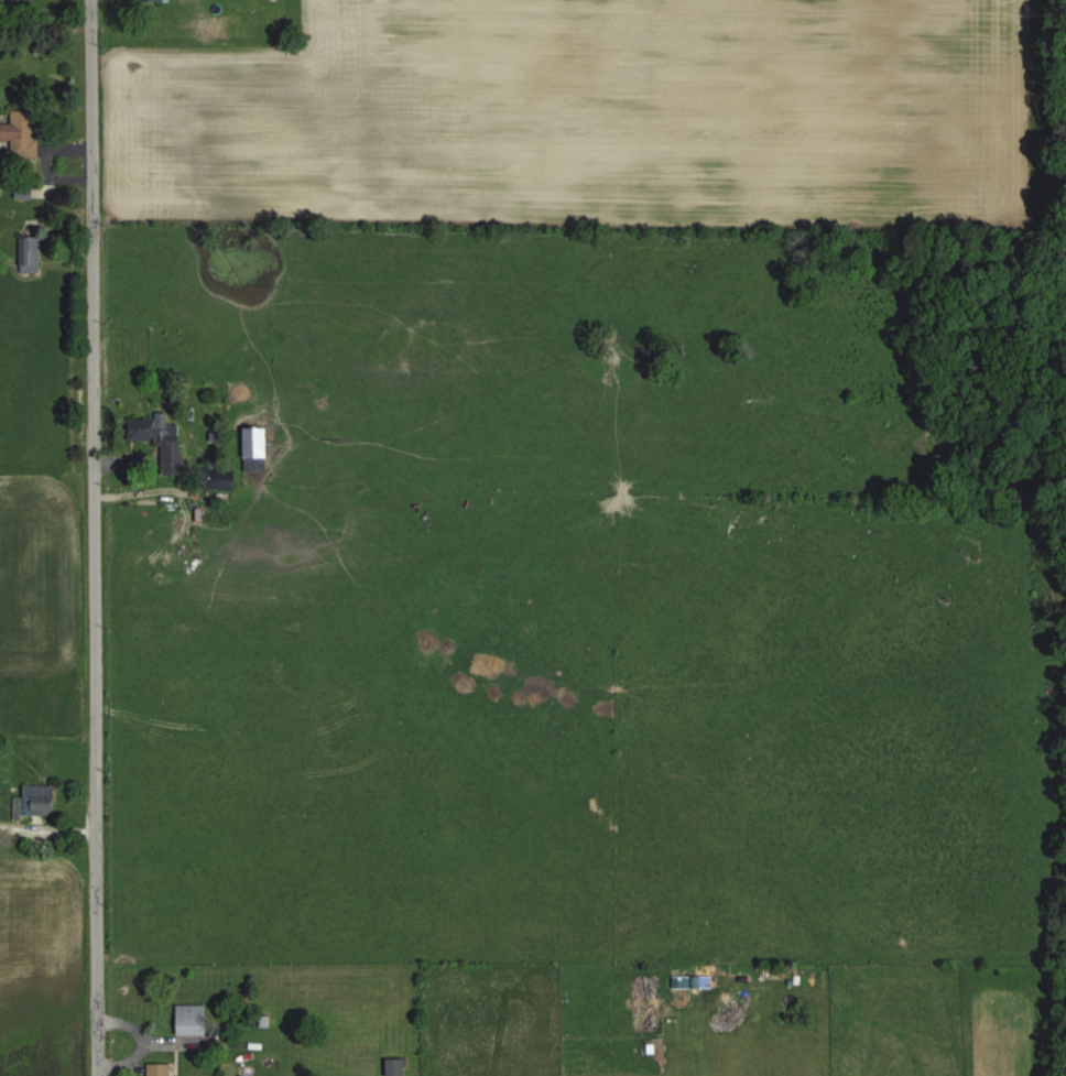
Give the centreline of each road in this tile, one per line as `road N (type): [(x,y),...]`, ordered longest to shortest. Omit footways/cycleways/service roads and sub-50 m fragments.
road 1 (residential): [(97,1075),(90,0)]

